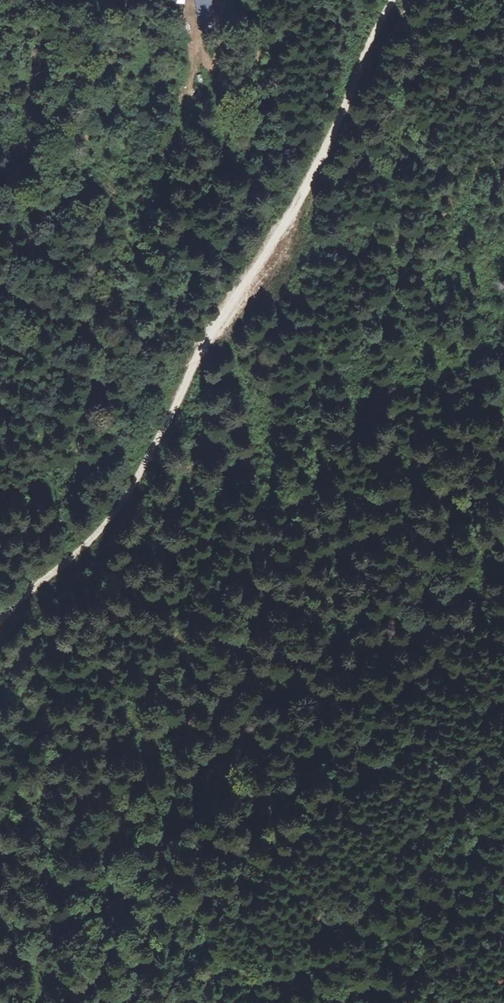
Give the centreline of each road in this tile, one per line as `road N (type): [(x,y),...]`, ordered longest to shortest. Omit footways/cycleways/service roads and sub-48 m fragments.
road 1 (track): [(41,581),(98,530),(147,456),(306,183),(350,89)]

